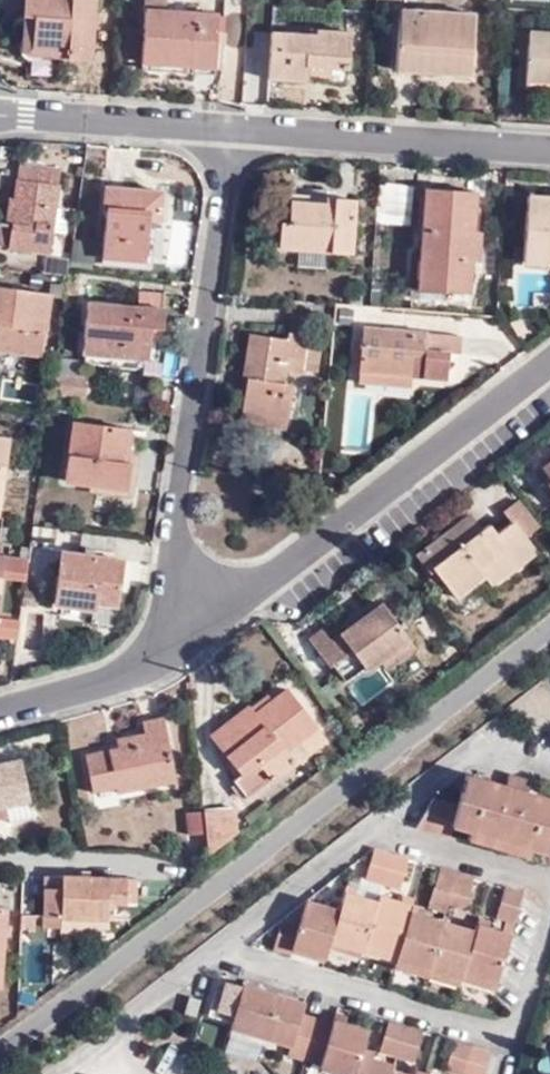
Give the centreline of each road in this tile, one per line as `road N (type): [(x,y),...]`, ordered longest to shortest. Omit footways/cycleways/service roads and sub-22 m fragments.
road 1 (residential): [(235,128),(173,648)]
road 2 (residential): [(173,648),(258,597),(549,374)]
road 3 (residential): [(219,952),(513,1040),(549,936)]
road 4 (residential): [(549,146),(235,128)]
road 5 (residential): [(235,128),(0,115)]
road 6 (residential): [(381,831),(219,952)]
road 7 (residential): [(549,759),(481,745),(381,831)]
road 8 (residential): [(72,1073),(219,952)]
road 9 (residential): [(0,704),(140,668),(173,648)]
road 10 (residential): [(549,891),(381,831)]

